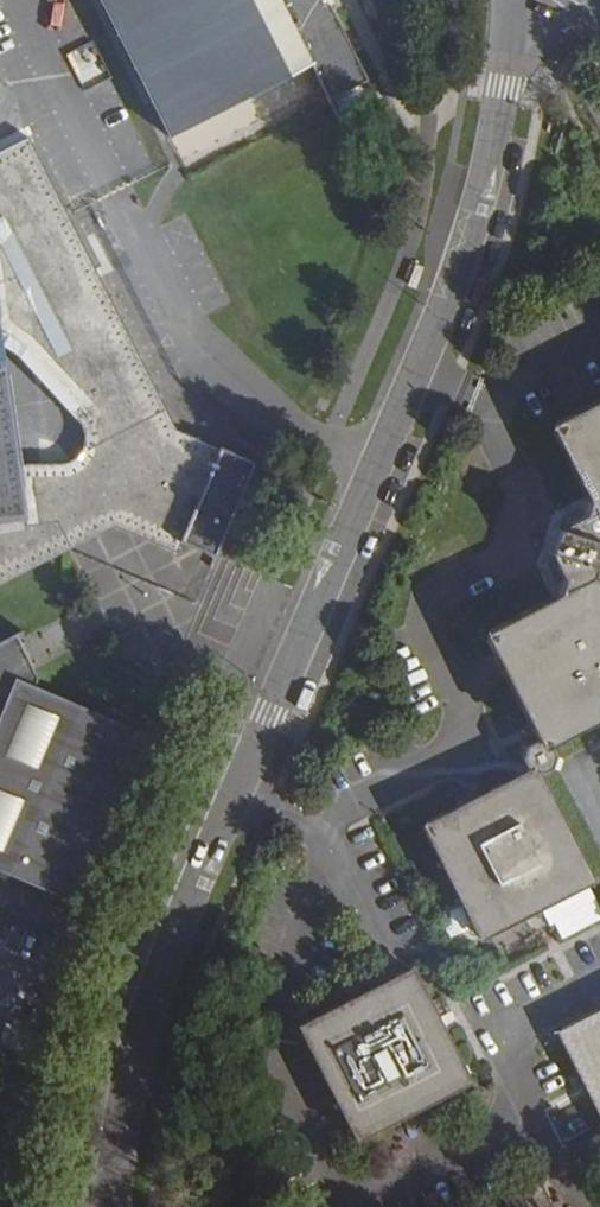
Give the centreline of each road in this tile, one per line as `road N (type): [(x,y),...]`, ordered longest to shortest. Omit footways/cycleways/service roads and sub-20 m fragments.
road 1 (tertiary): [(510,27),(484,198),(451,295),(165,964),(131,1079),(108,1206)]

